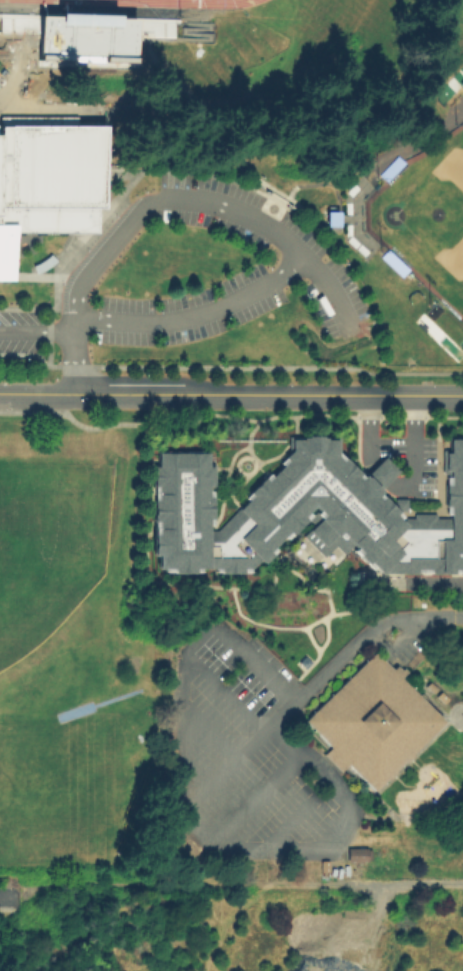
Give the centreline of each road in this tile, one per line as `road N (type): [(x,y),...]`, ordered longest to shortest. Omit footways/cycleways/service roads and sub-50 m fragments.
road 1 (tertiary): [(462,394),(0,393)]

